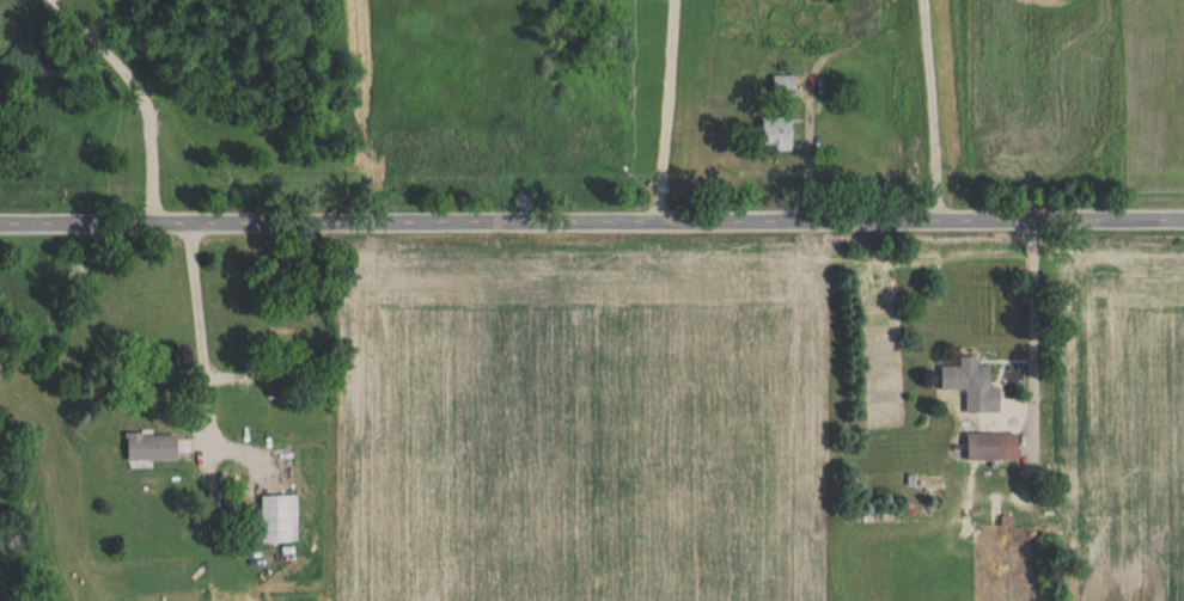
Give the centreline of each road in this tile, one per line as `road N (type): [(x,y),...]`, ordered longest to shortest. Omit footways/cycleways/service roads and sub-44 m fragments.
road 1 (tertiary): [(1183,225),(0,229)]

